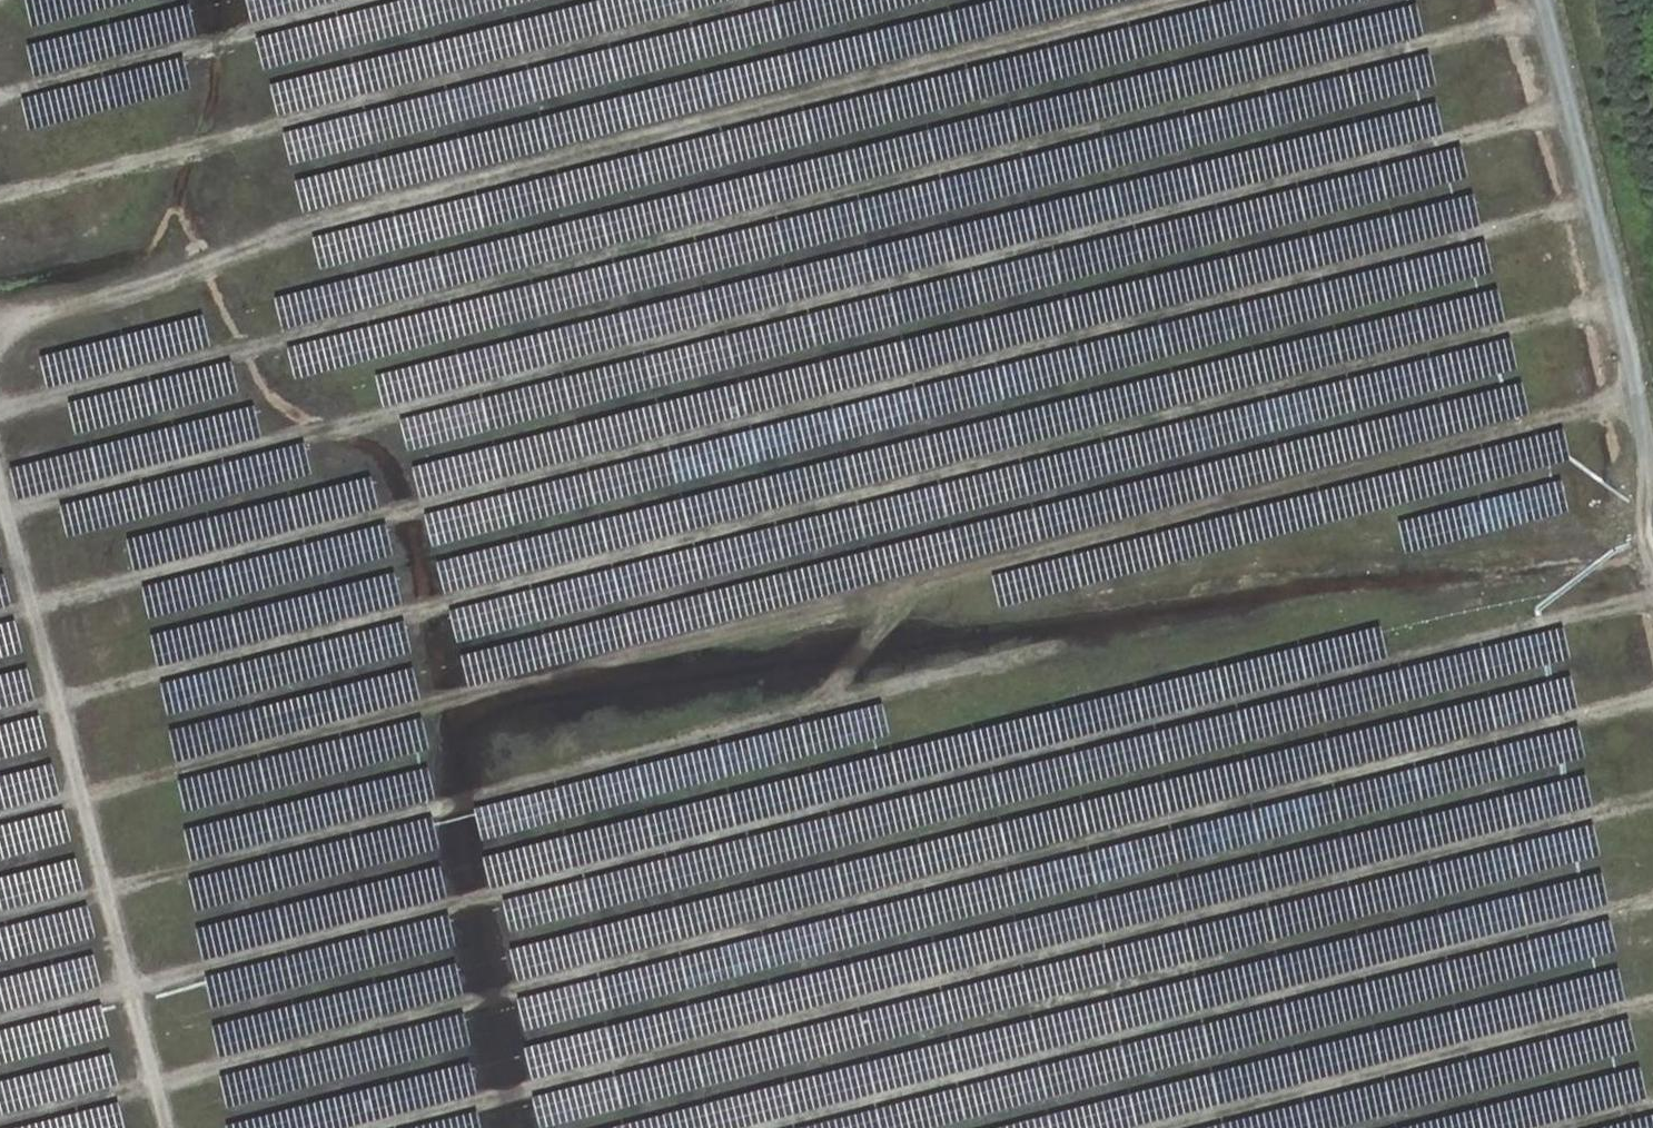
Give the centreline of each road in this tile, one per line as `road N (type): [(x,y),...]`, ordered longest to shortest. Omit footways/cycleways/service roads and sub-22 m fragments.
road 1 (track): [(1652,599),(0,1023)]
road 2 (track): [(0,1121),(1652,698)]
road 3 (track): [(0,817),(1641,399)]
road 4 (track): [(0,717),(1621,300)]
road 5 (track): [(1599,204),(0,615)]
road 6 (track): [(1574,106),(0,513)]
road 7 (track): [(1550,10),(0,408)]
road 8 (track): [(1652,801),(377,1127)]
road 9 (track): [(0,329),(321,220),(1175,0)]
road 10 (track): [(0,918),(1055,646)]
road 11 (track): [(774,1127),(1652,902)]
road 12 (track): [(769,0),(0,198)]
road 13 (track): [(165,1127),(0,483)]
road 14 (track): [(1652,1005),(1174,1127)]
road 15 (track): [(1652,461),(1548,0)]
road 16 (track): [(369,0),(0,95)]
road 17 (track): [(817,708),(914,583)]

